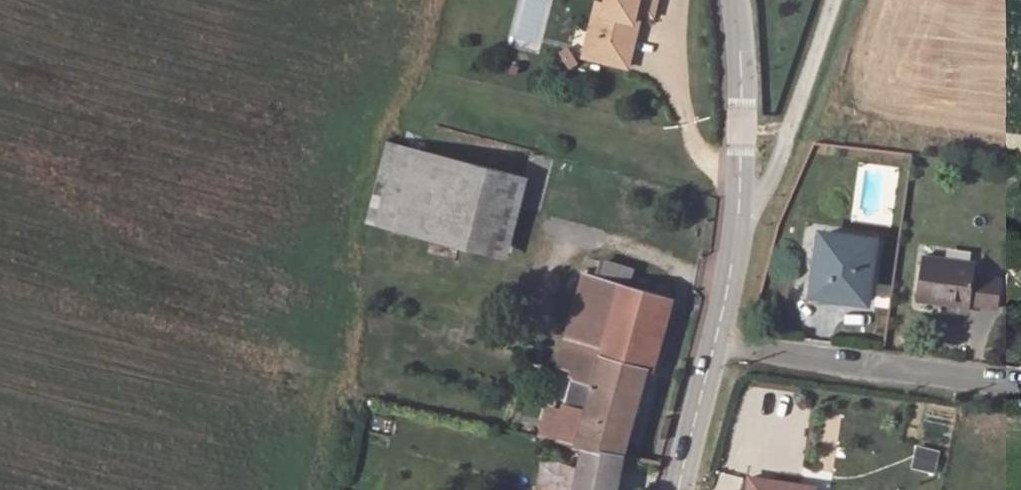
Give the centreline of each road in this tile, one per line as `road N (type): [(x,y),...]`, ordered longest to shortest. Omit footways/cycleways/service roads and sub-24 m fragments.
road 1 (tertiary): [(675,489),(735,233)]
road 2 (unclassified): [(735,233),(776,166),(828,0)]
road 3 (tertiary): [(735,233),(736,64),(723,0)]

